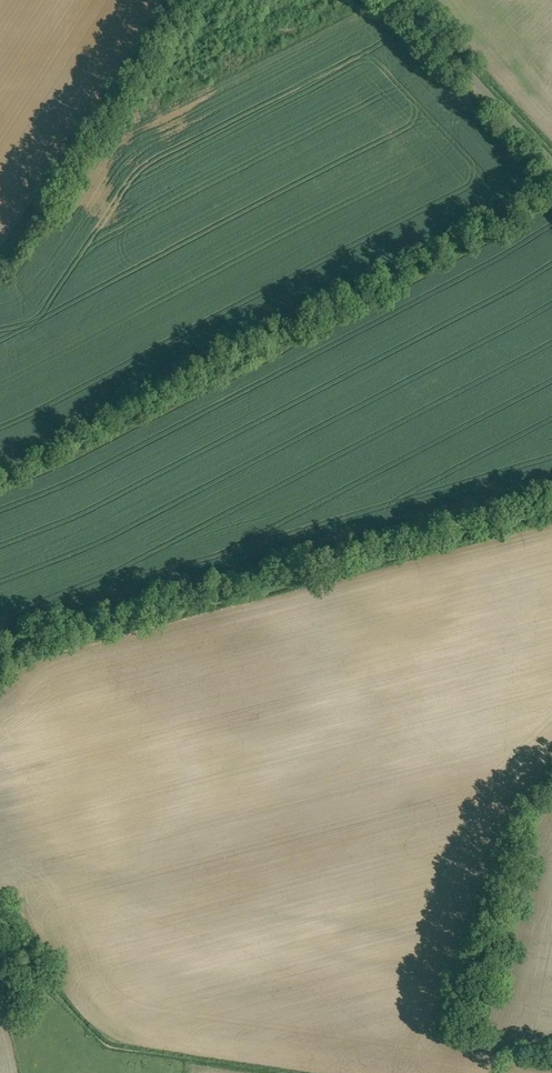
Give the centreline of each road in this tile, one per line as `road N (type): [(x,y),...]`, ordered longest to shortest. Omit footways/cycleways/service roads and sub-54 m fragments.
road 1 (residential): [(395,0),(551,168)]

